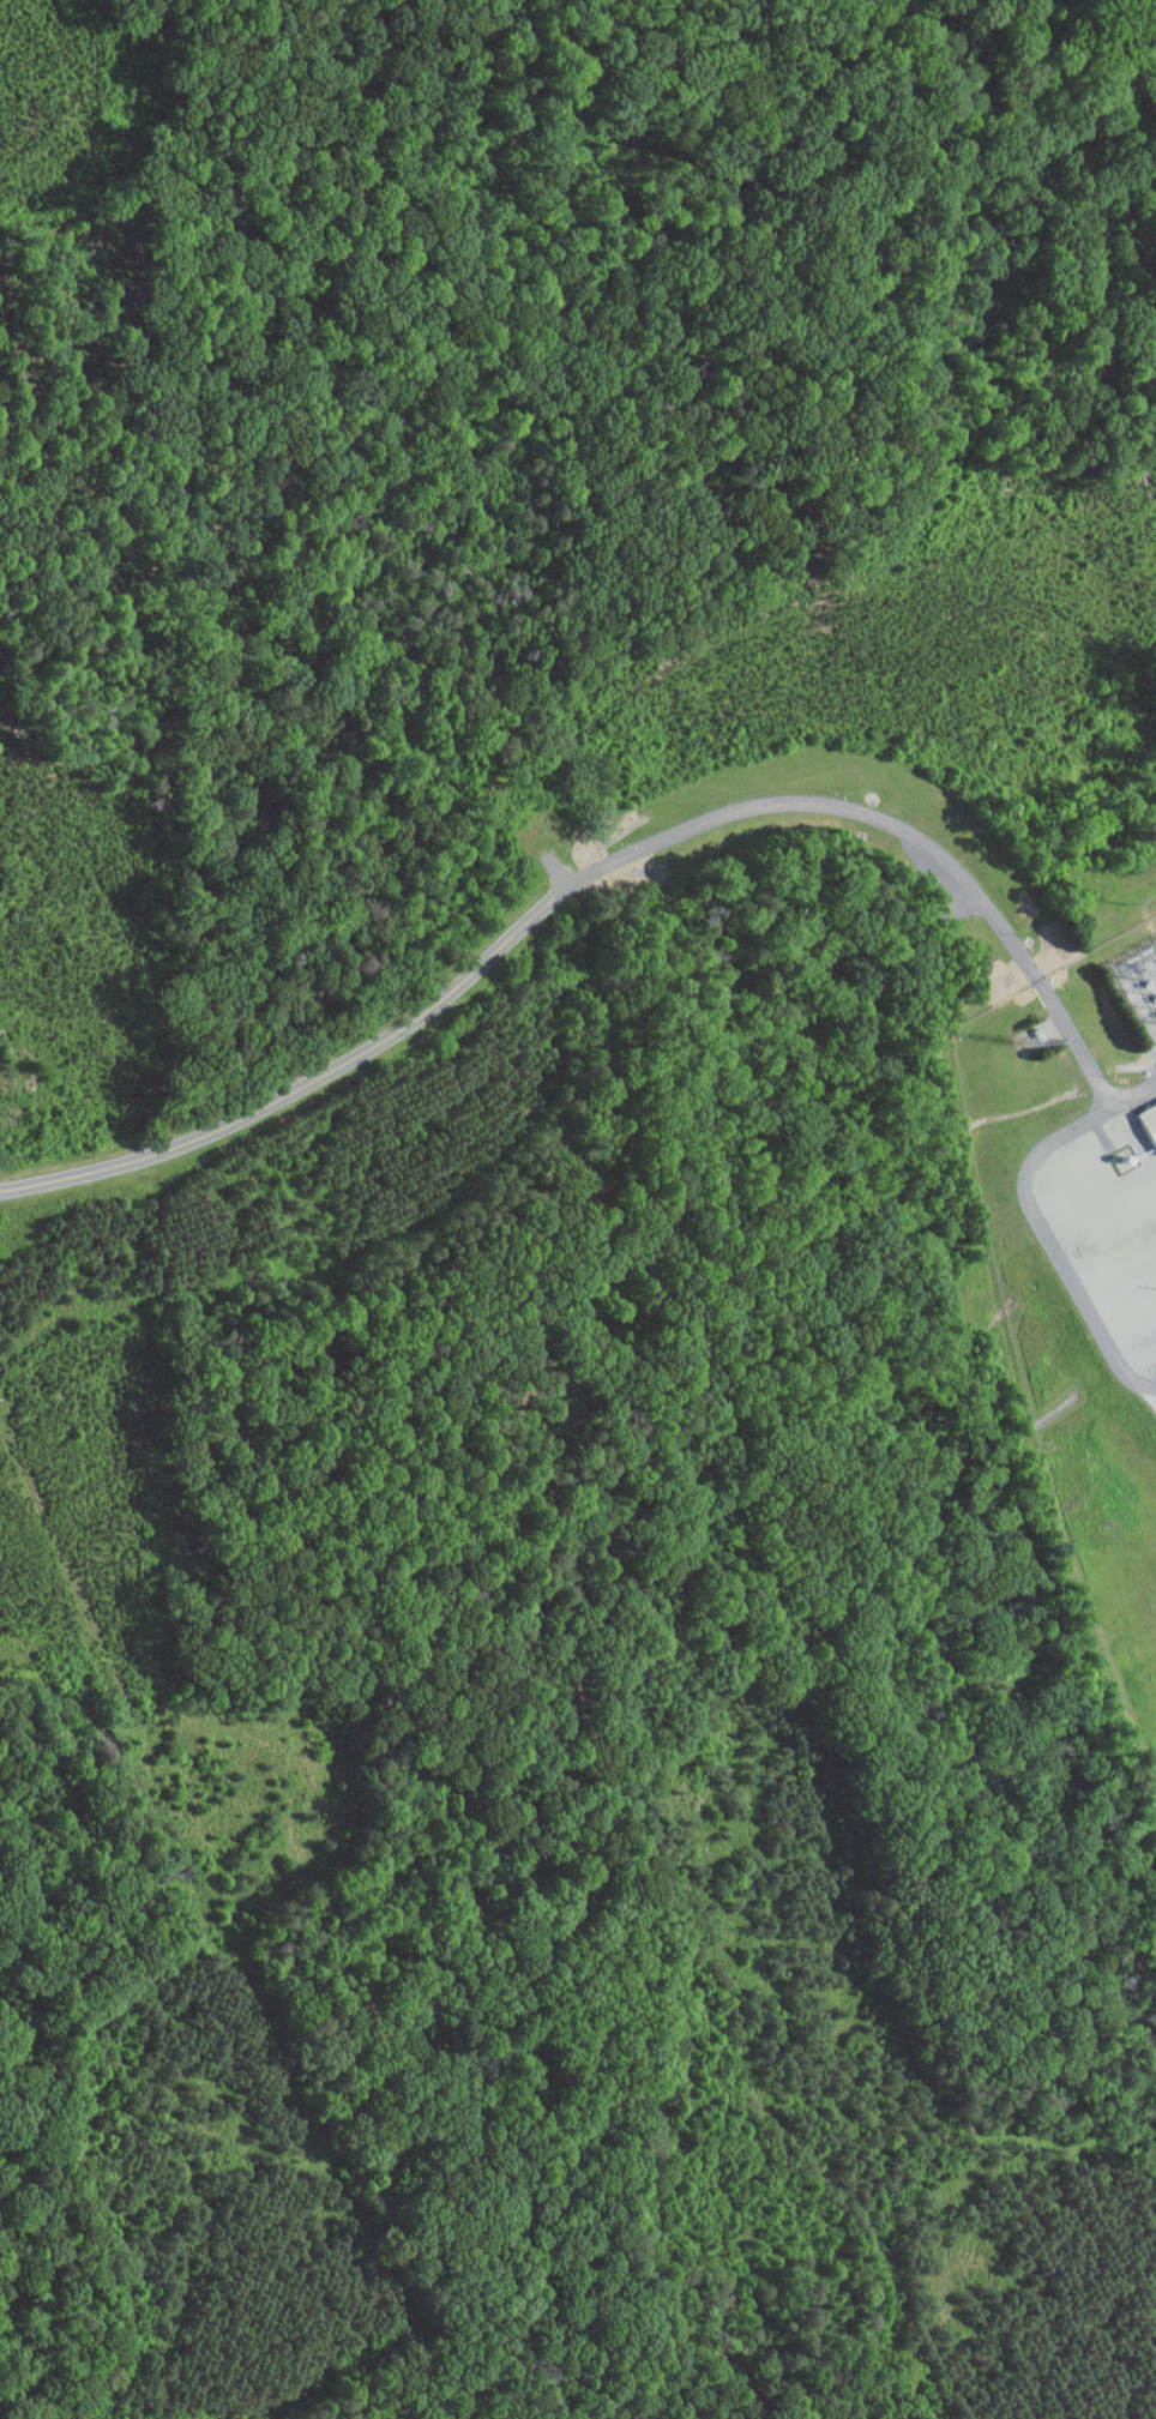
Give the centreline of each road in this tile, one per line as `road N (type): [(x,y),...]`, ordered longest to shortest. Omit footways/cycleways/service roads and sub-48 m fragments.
road 1 (tertiary): [(0,1190),(159,1156),(264,1113),(408,1031),(583,880),(688,828),(791,802),(885,820),(951,864),(1044,988),(1110,1099)]

